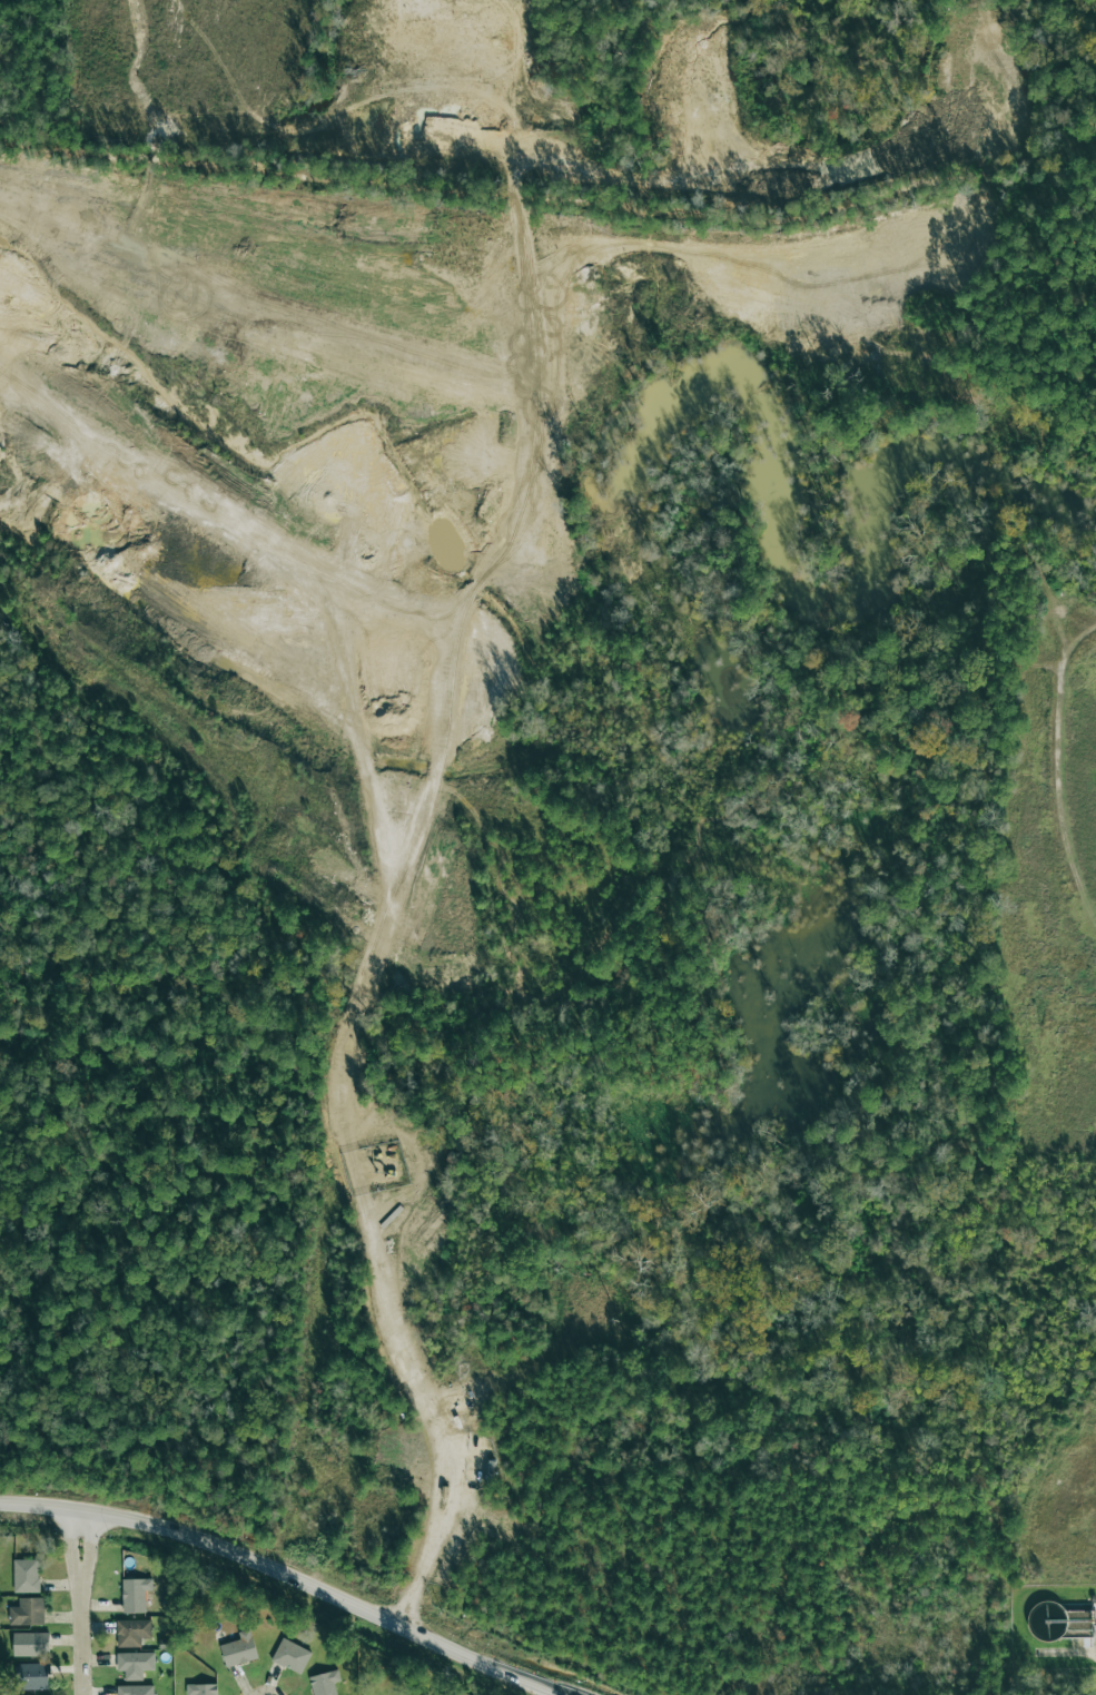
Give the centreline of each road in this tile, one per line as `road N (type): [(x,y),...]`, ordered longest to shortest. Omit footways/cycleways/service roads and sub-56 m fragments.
road 1 (secondary): [(548,1694),(171,1529),(0,1505)]

